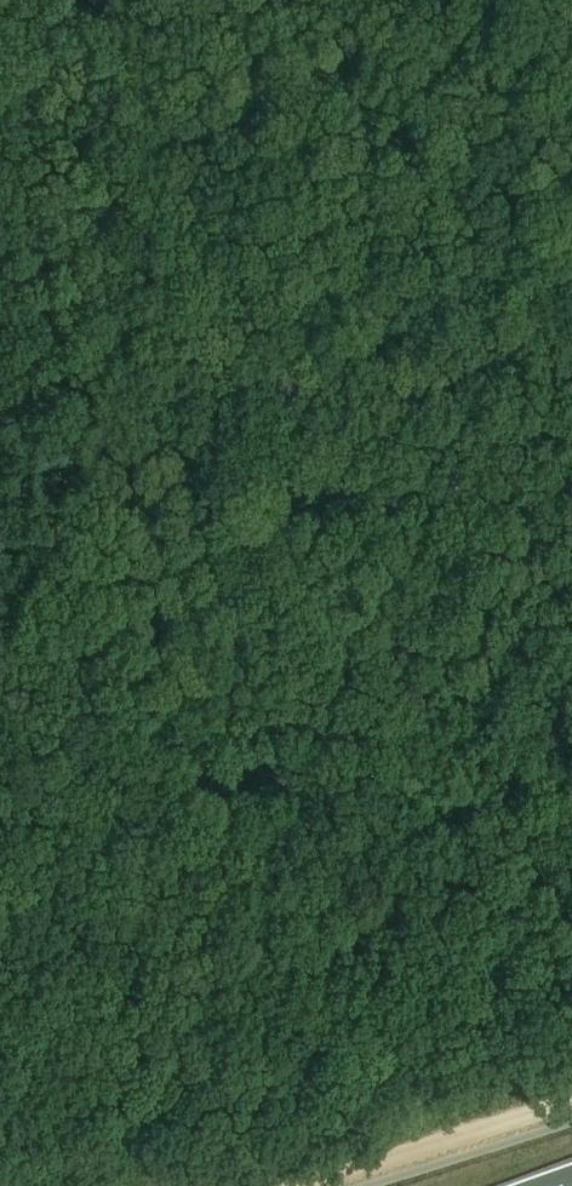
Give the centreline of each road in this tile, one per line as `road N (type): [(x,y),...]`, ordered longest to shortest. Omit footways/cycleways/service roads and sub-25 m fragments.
road 1 (track): [(302,1185),(571,1098)]

